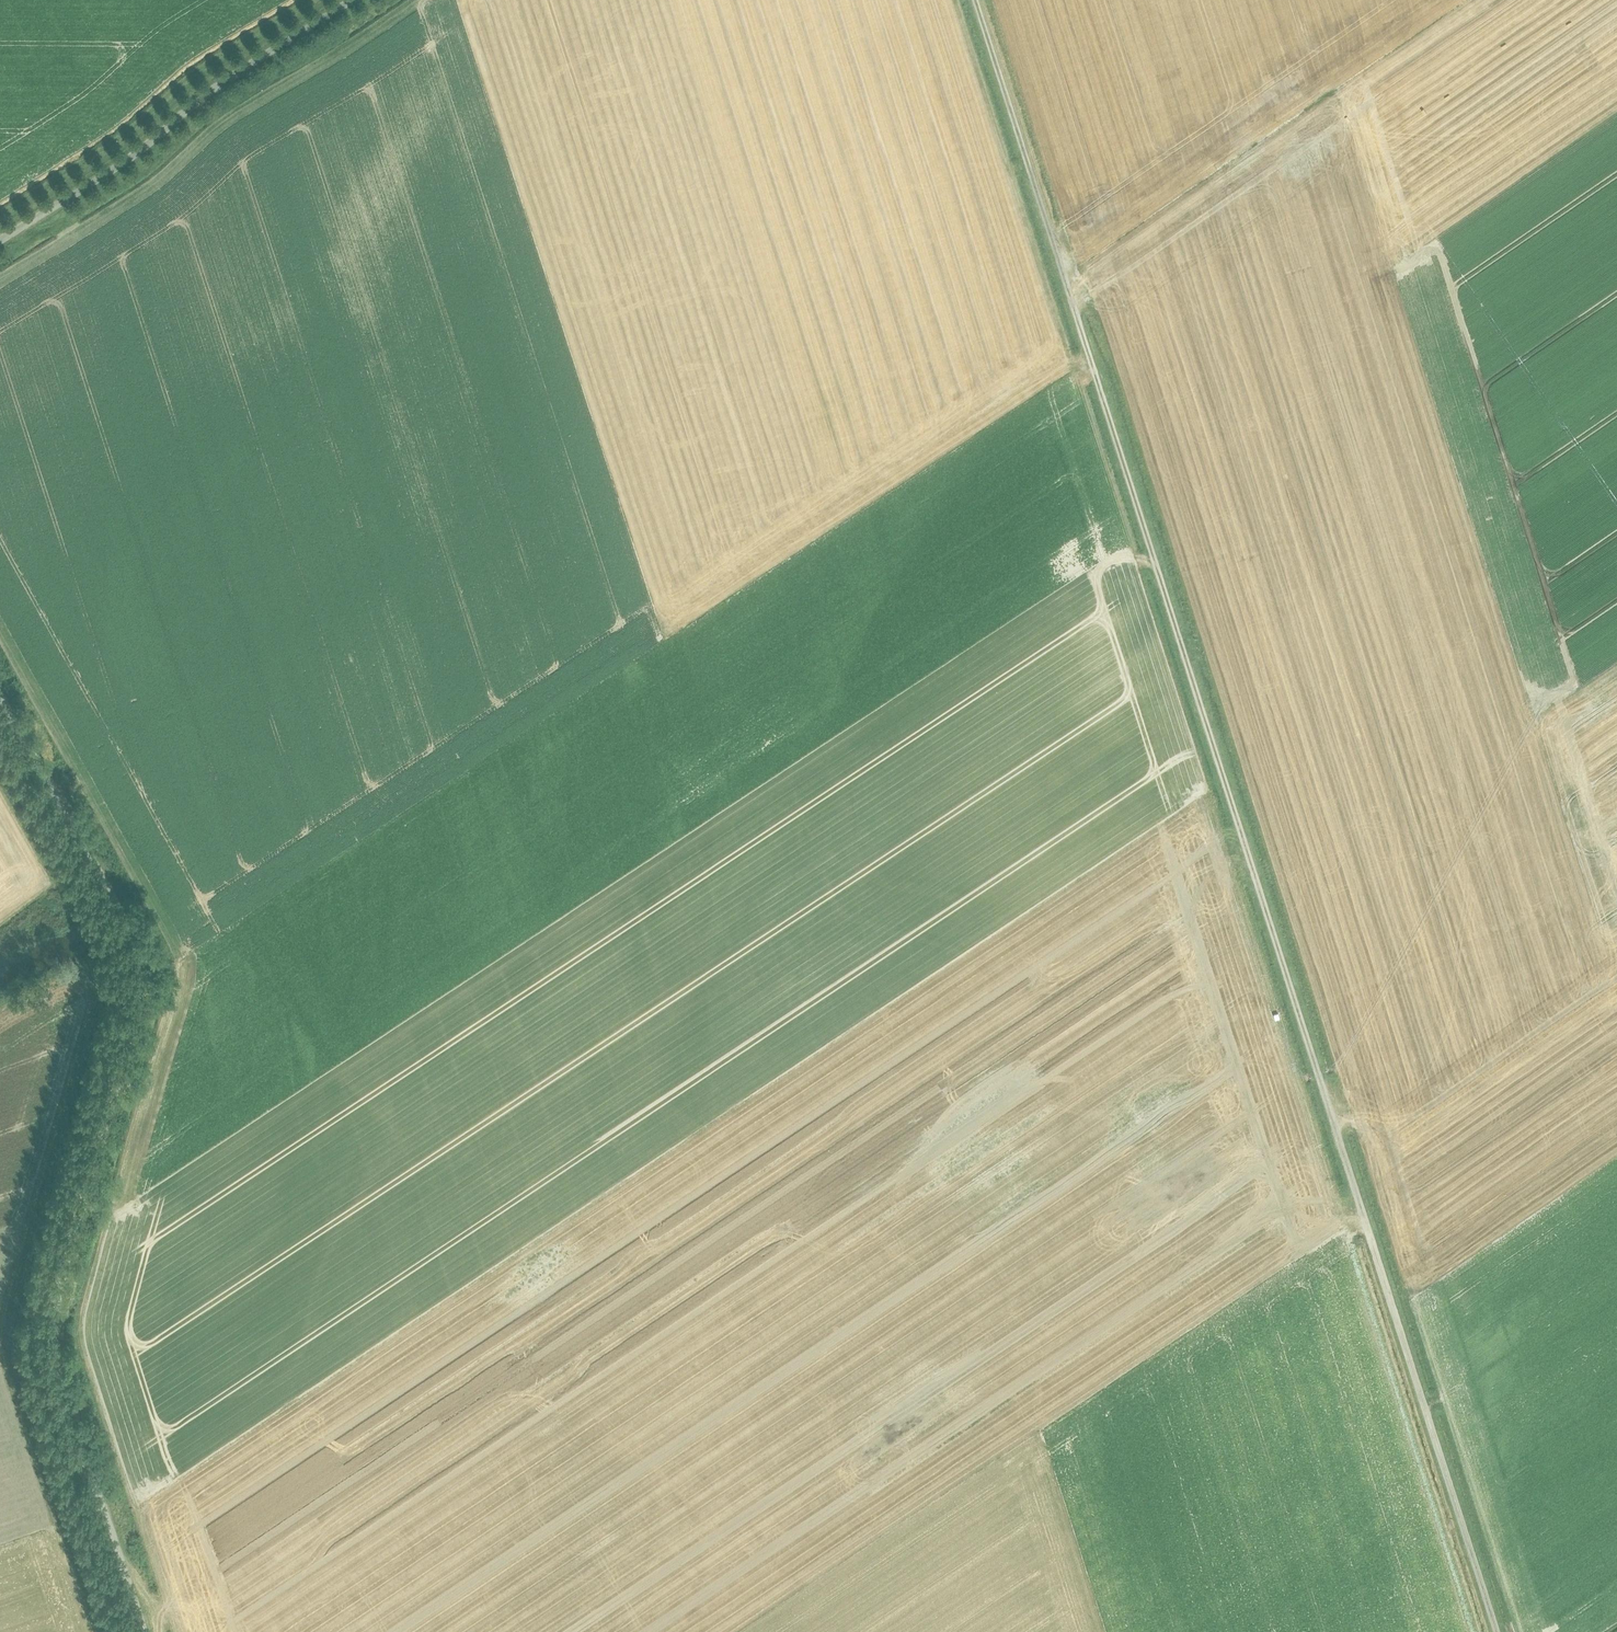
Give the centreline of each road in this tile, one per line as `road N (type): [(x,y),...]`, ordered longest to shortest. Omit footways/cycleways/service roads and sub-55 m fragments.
road 1 (track): [(1496,1631),(976,0)]
road 2 (unclassified): [(143,1631),(58,1380),(53,1332),(141,975),(128,924),(0,695)]
road 3 (unclassified): [(0,240),(352,0)]

